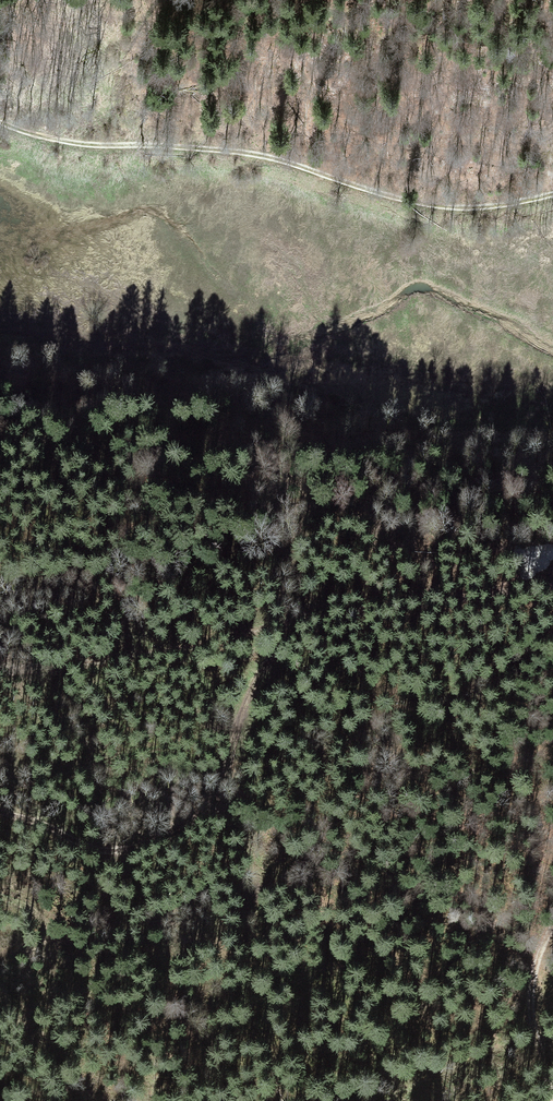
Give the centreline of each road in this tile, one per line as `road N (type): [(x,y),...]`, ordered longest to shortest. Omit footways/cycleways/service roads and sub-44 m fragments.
road 1 (track): [(552,582),(346,612),(123,660),(0,673)]
road 2 (track): [(0,124),(78,146),(244,156),(354,188)]
road 3 (track): [(552,196),(450,210),(354,188)]
road 4 (track): [(552,1100),(530,997),(552,926)]

